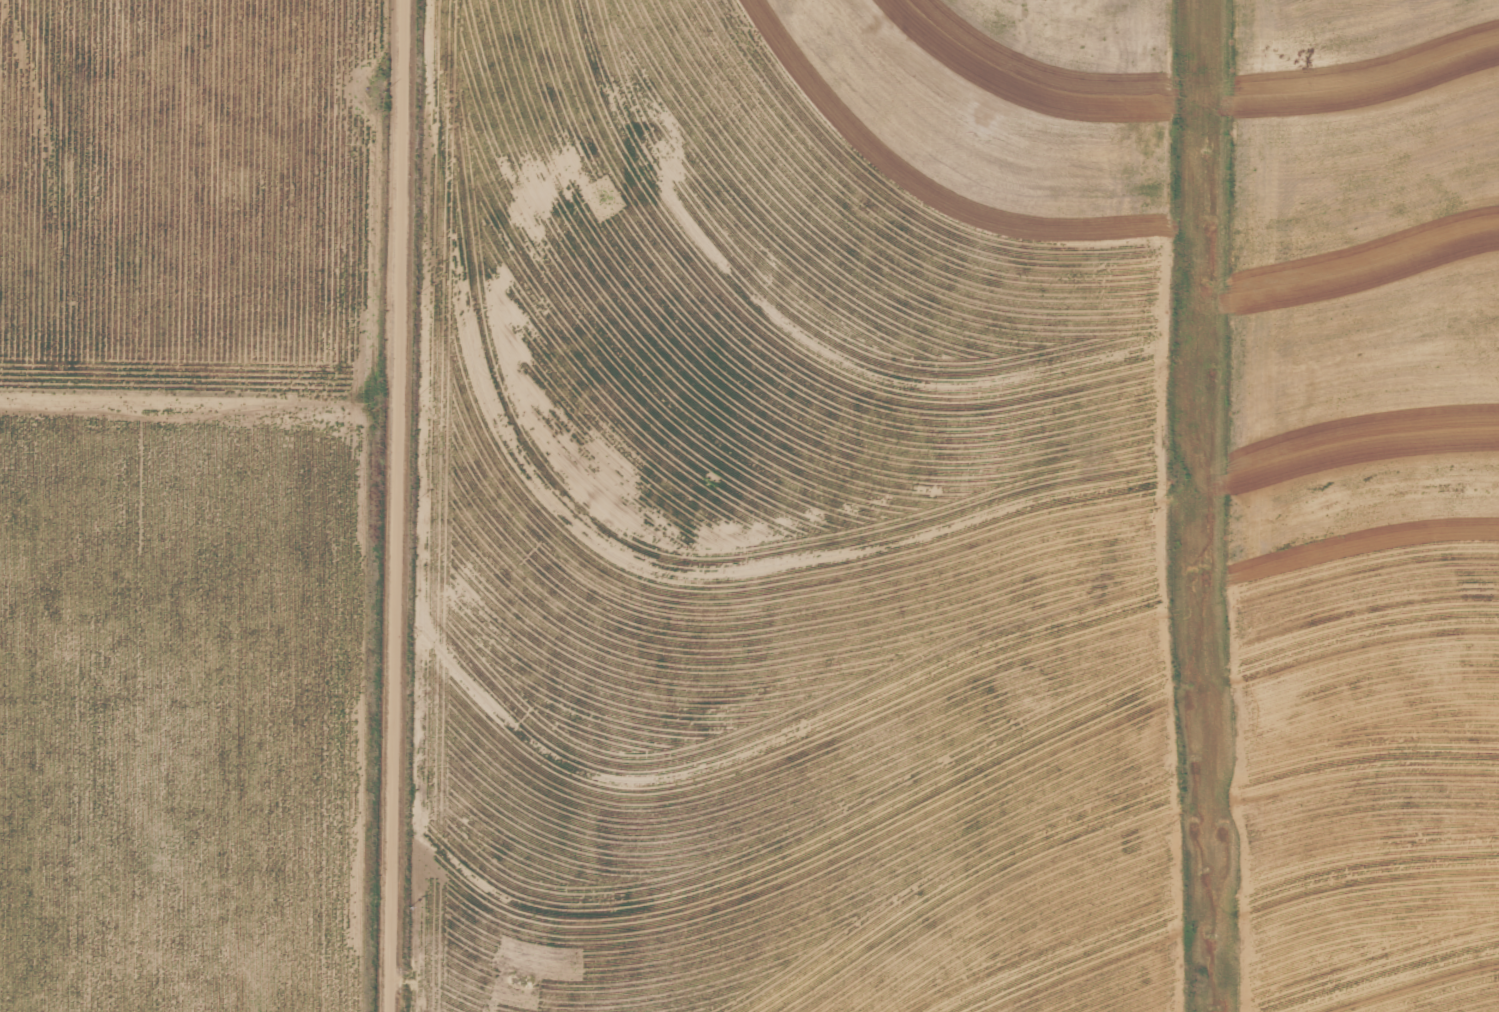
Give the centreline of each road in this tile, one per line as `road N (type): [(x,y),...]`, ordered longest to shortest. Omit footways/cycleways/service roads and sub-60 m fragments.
road 1 (residential): [(392,1011),(407,0)]

